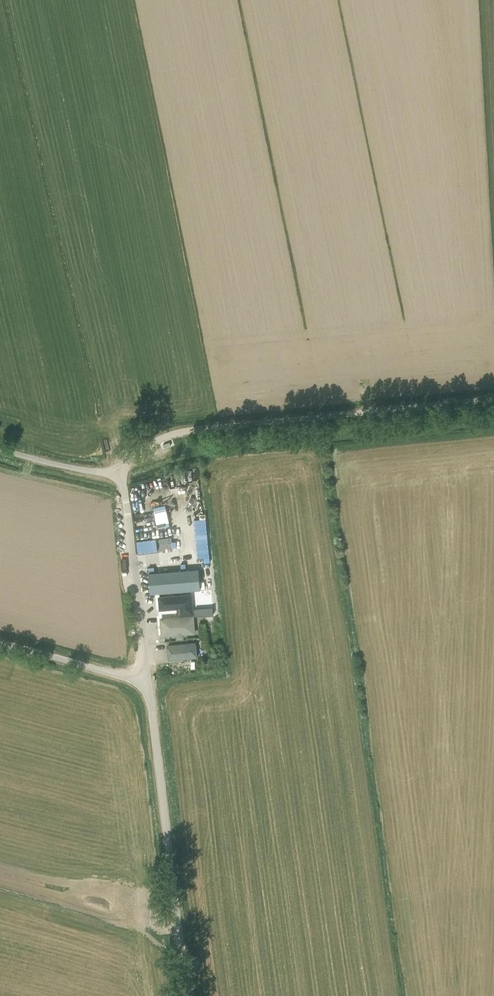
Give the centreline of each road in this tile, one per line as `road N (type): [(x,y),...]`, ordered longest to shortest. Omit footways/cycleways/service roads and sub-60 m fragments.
road 1 (unclassified): [(122,472),(141,448),(184,430),(493,397)]
road 2 (unclassified): [(189,995),(149,681)]
road 3 (unclassified): [(149,681),(122,472)]
road 4 (unclassified): [(149,681),(0,640)]
road 5 (unclassified): [(122,472),(0,446)]

